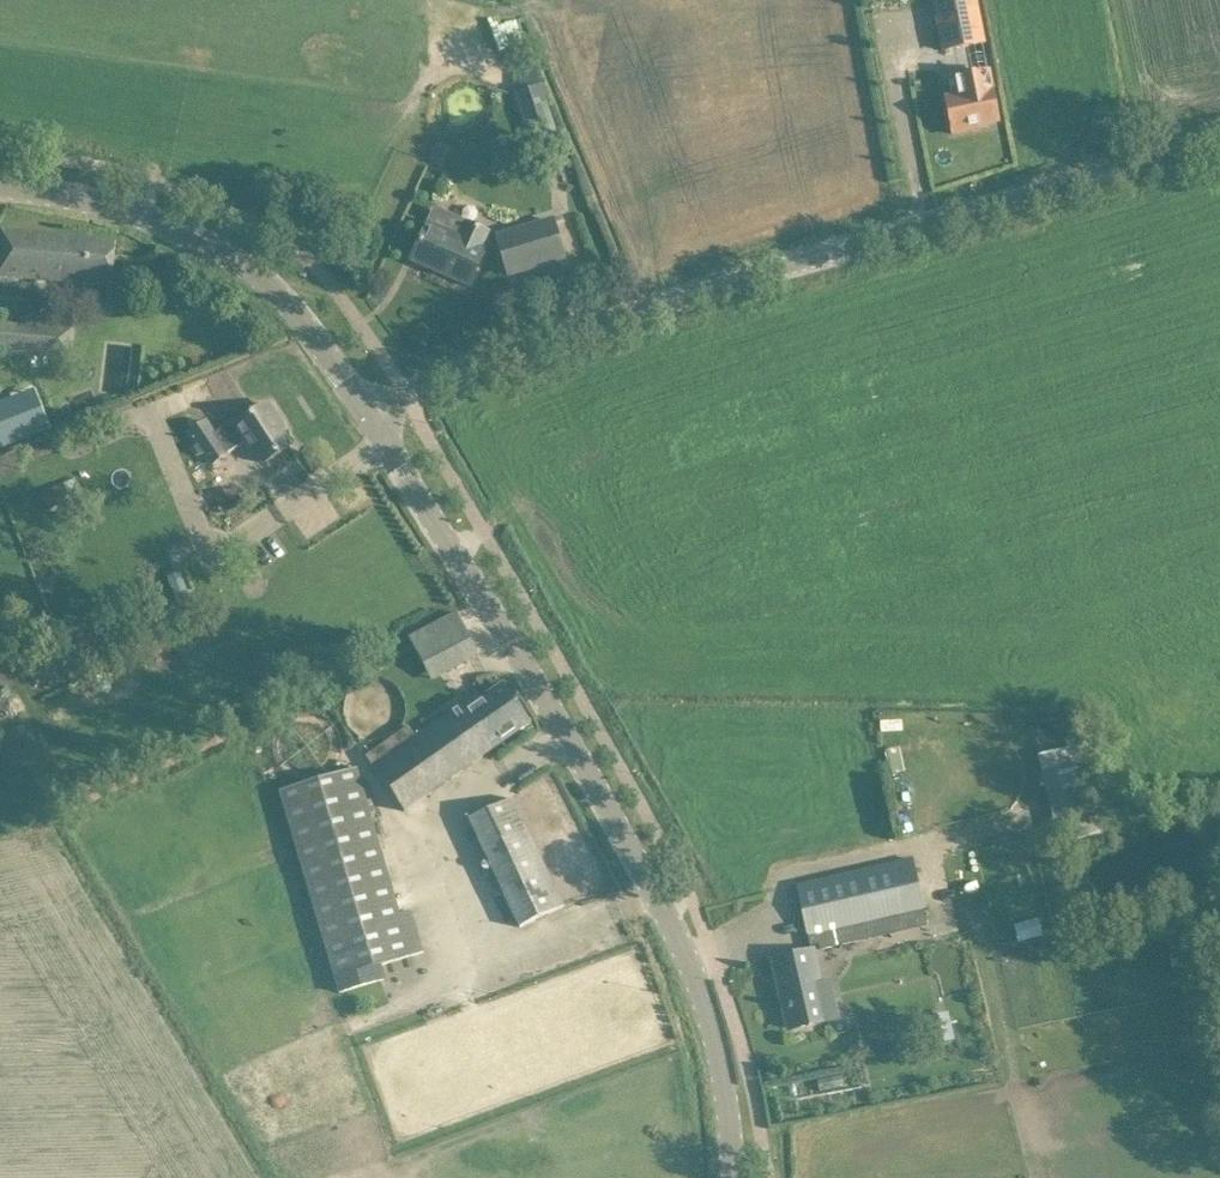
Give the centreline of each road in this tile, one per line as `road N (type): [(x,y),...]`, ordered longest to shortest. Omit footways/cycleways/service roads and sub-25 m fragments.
road 1 (unclassified): [(371,409),(1219,142)]
road 2 (tertiary): [(749,1177),(729,1038),(649,840),(371,409)]
road 3 (tertiary): [(0,187),(129,205),(246,264),(332,344),(371,409)]

